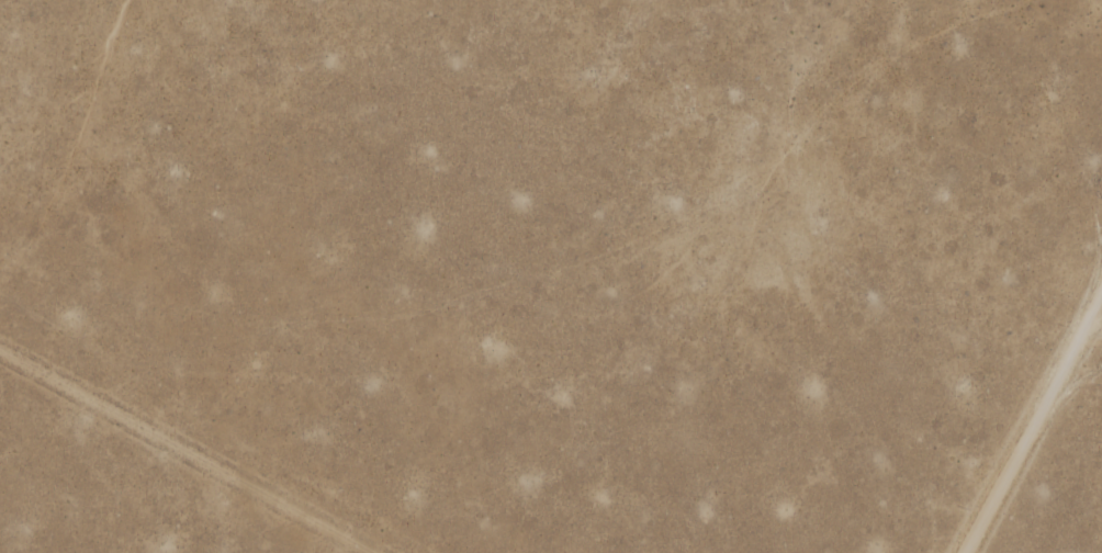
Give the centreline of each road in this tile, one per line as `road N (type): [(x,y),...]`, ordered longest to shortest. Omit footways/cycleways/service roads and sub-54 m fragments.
road 1 (residential): [(0,354),(369,552)]
road 2 (residential): [(1101,302),(966,552)]

